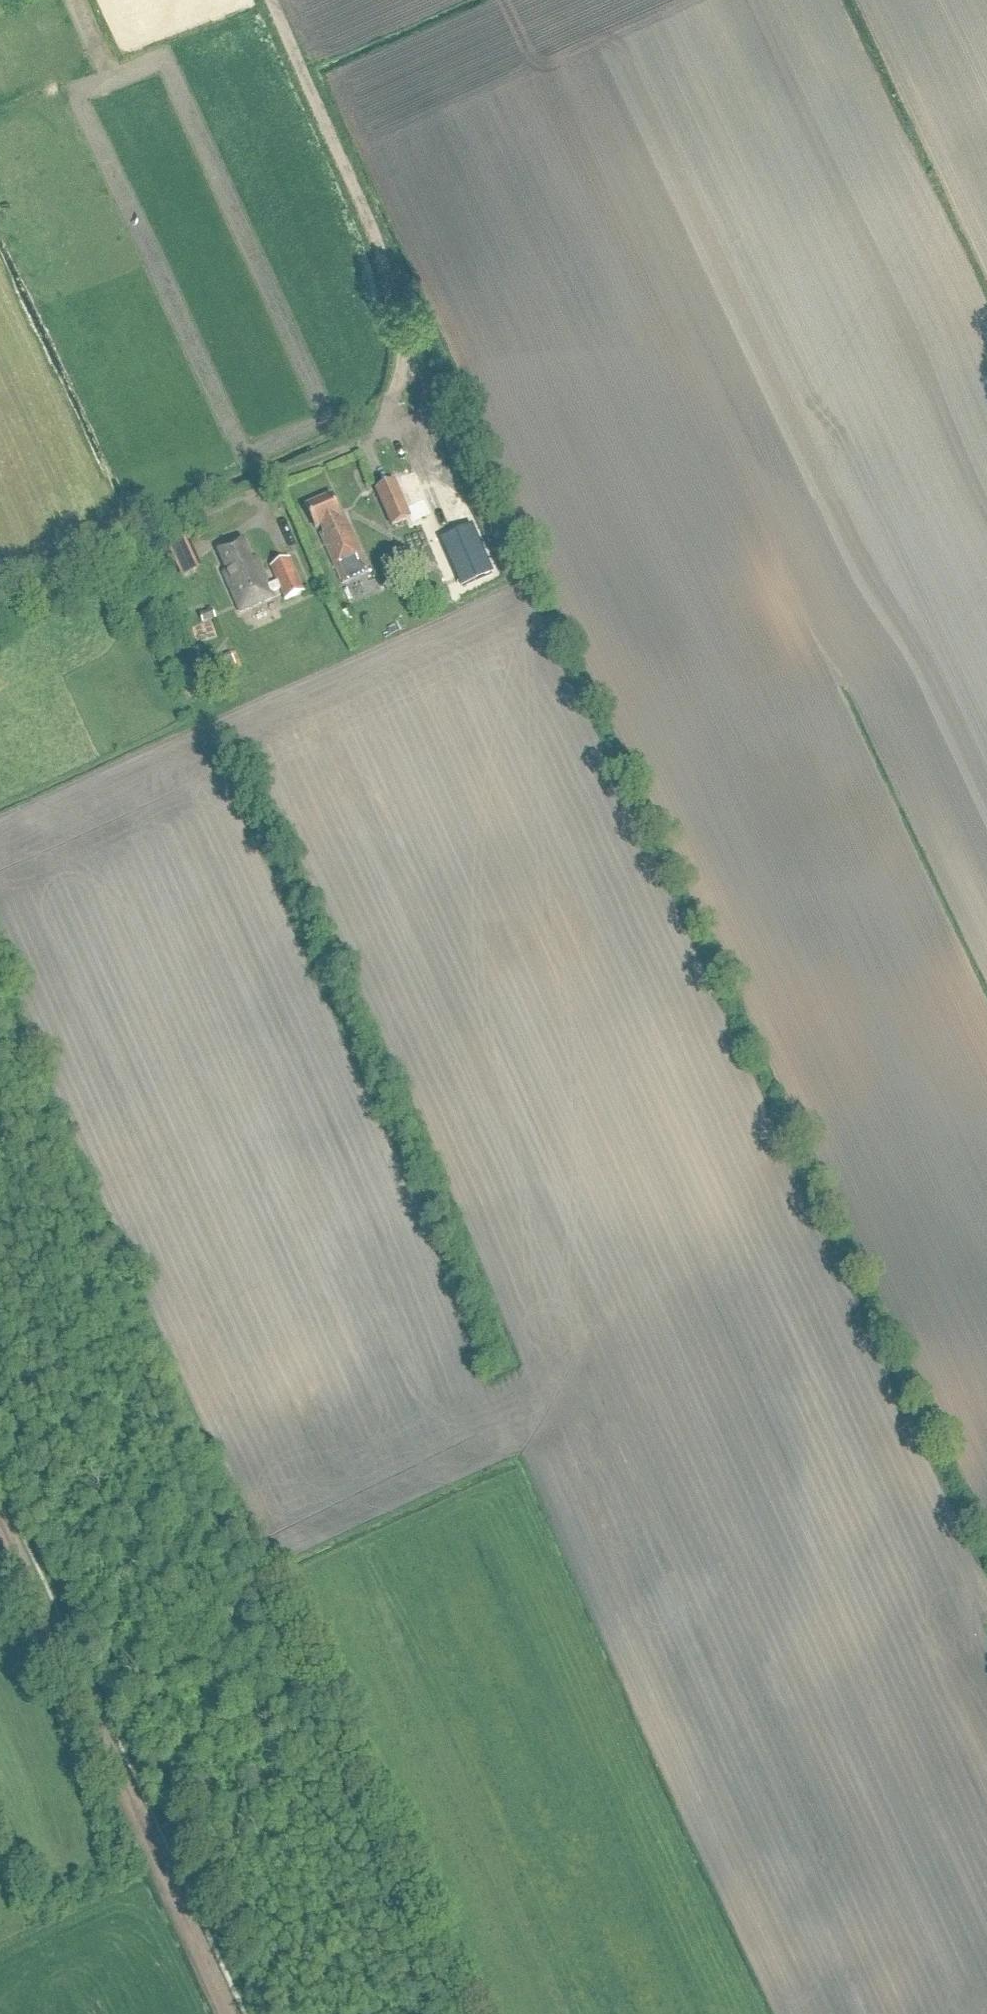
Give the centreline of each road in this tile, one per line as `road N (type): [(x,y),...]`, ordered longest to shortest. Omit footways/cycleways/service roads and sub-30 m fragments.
road 1 (track): [(225,2013),(0,1523)]

